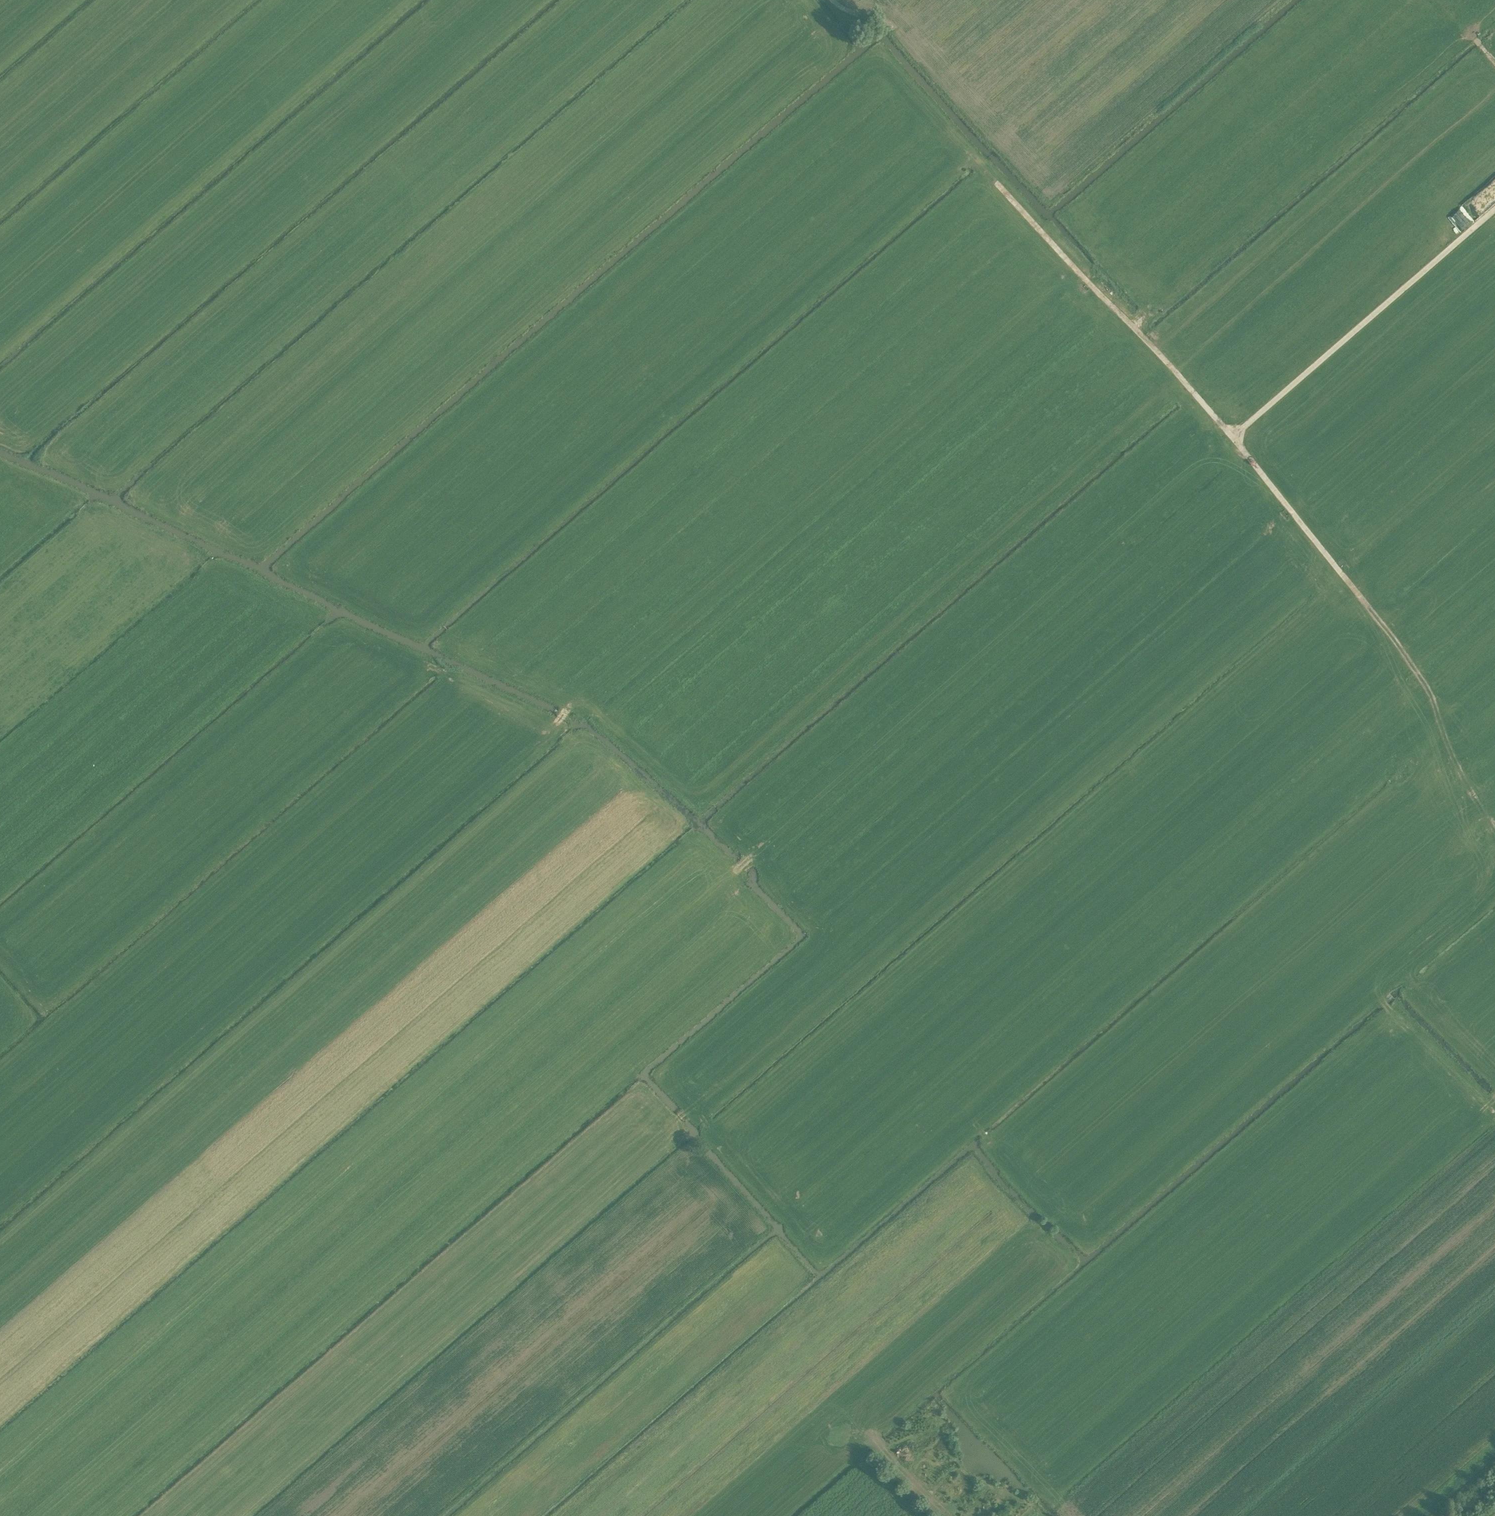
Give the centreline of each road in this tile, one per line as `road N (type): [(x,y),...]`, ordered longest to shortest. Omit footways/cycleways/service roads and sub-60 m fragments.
road 1 (track): [(1494,211),(1234,437),(1402,648),(1435,699),(1443,729)]
road 2 (track): [(1234,437),(997,183)]

